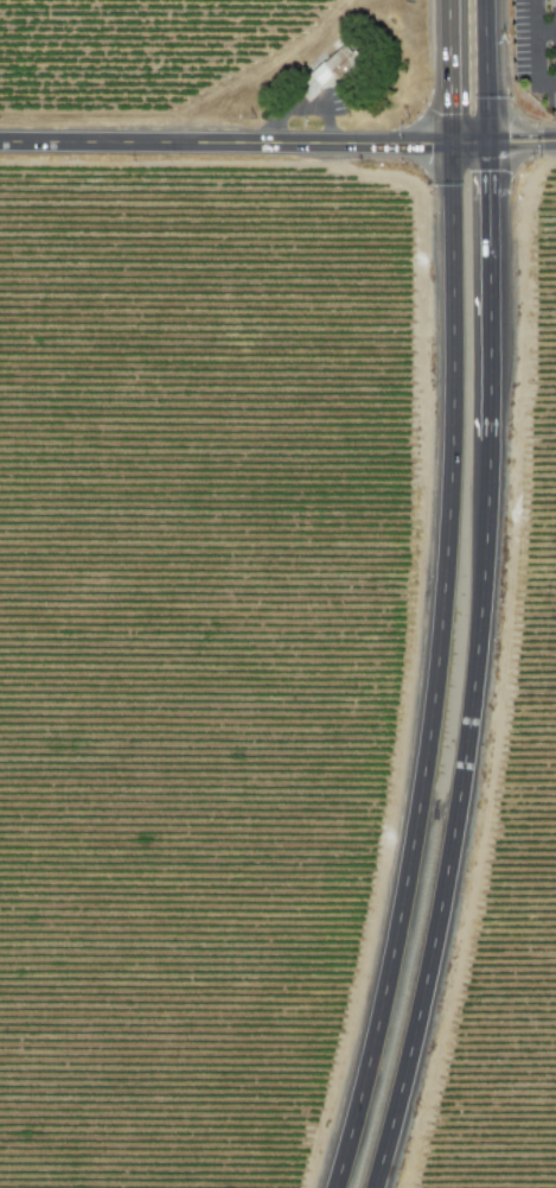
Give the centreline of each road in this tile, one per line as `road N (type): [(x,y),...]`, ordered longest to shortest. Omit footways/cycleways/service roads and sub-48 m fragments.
road 1 (primary): [(455,145),(456,453),(446,617),(404,916),(337,1187)]
road 2 (primary): [(378,1187),(442,921),(478,686),(494,451),(492,145)]
road 3 (tertiary): [(455,145),(0,142)]
road 4 (primary): [(453,0),(455,145)]
road 5 (primary): [(492,145),(490,0)]

